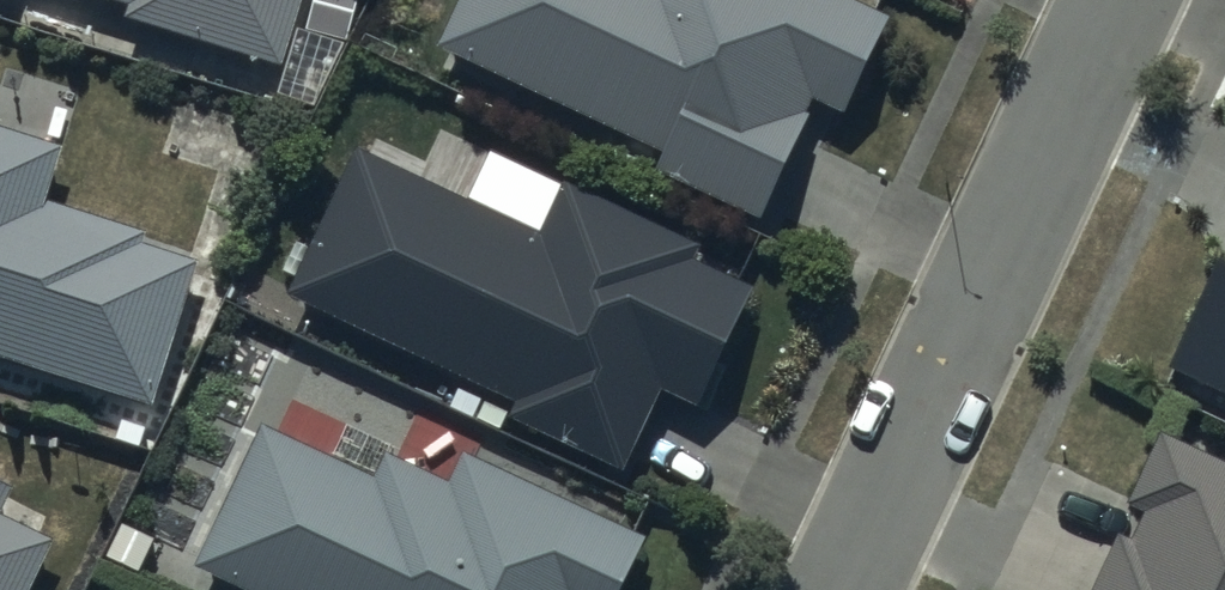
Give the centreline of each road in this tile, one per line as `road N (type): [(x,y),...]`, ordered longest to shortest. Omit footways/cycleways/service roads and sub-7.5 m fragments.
road 1 (residential): [(1117,0),(845,589)]

